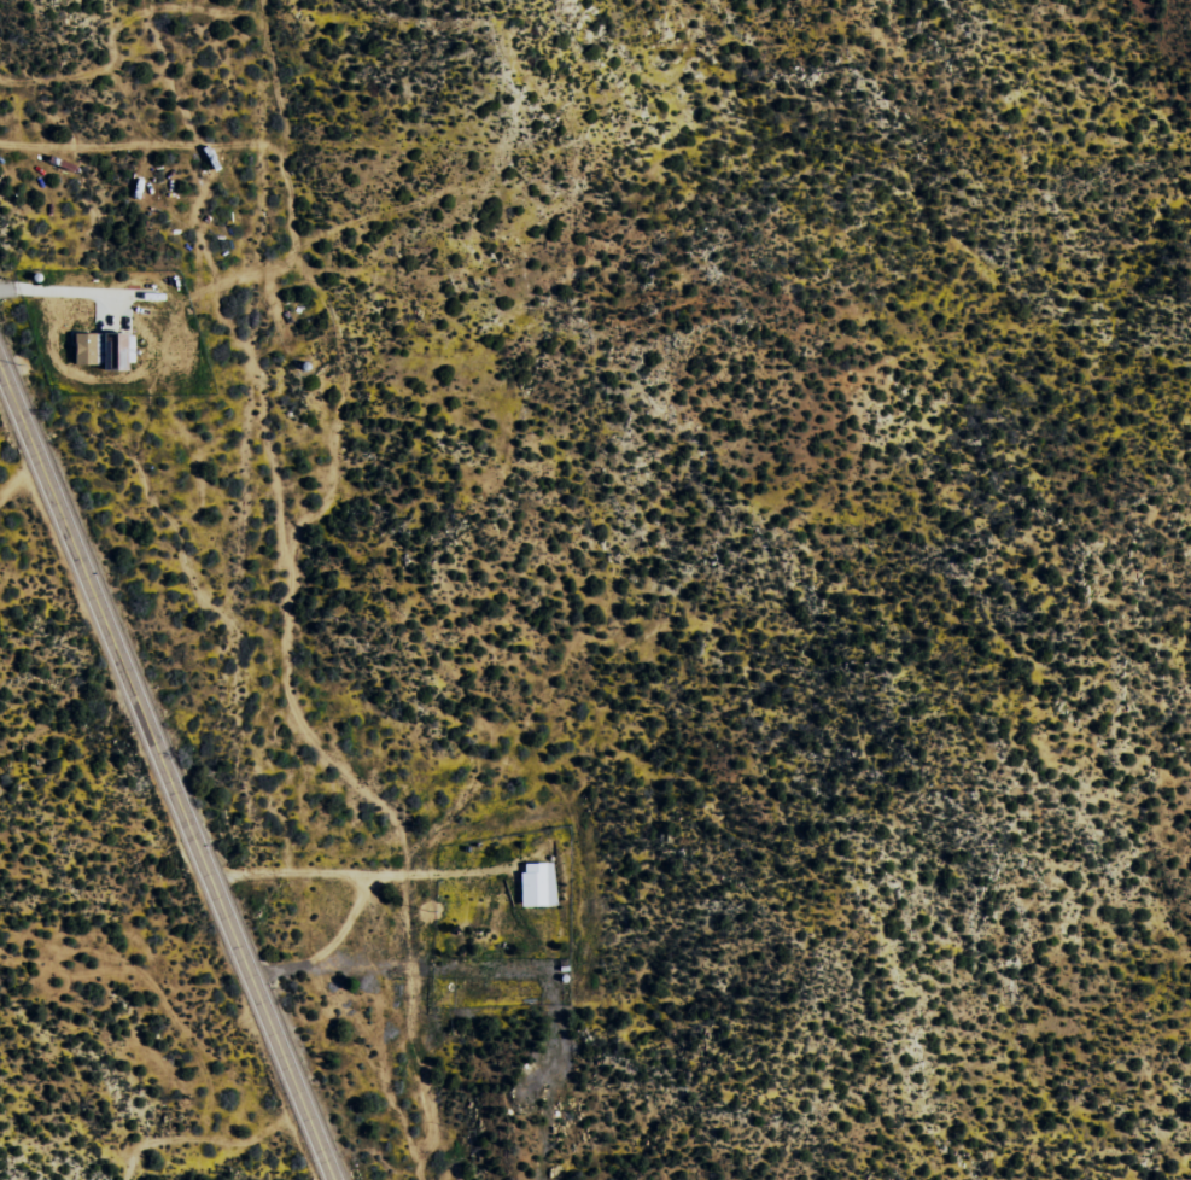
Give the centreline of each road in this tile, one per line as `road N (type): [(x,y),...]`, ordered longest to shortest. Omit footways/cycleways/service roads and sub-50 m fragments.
road 1 (secondary): [(341,1179),(0,353)]

